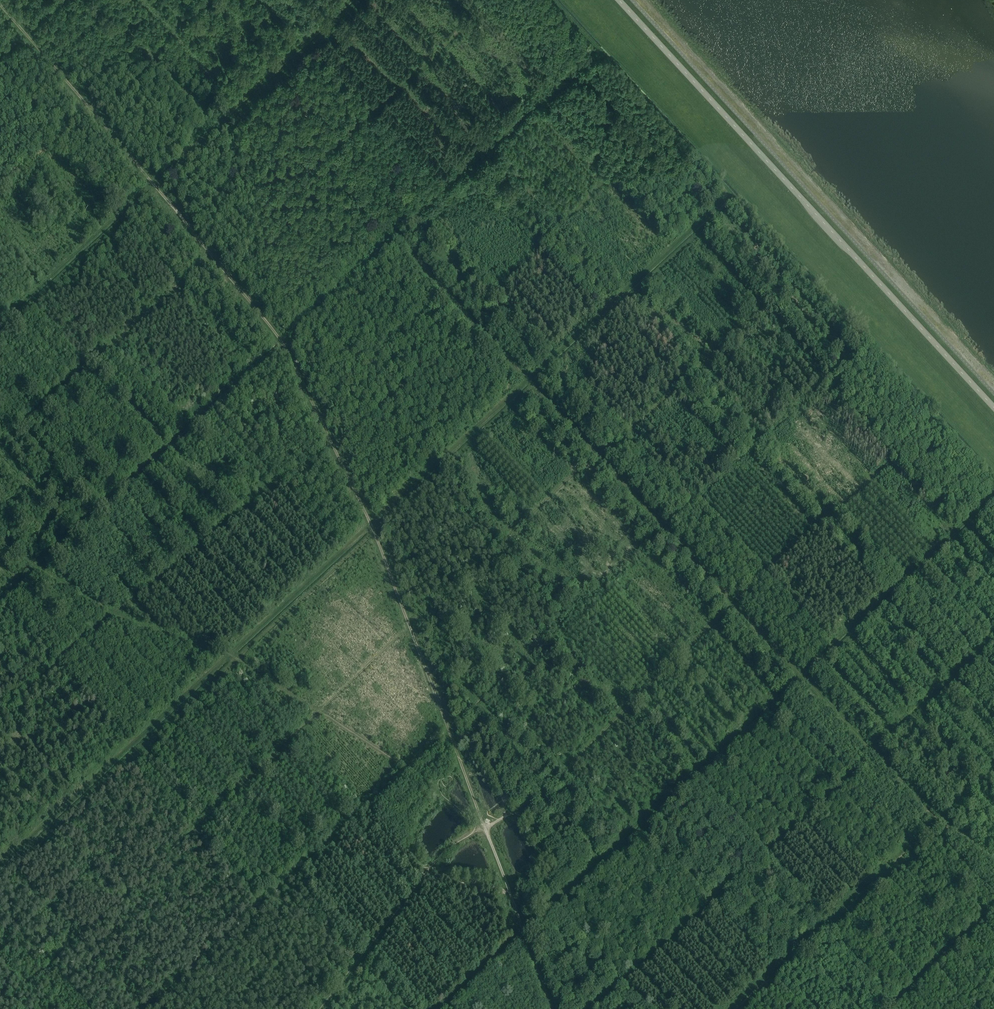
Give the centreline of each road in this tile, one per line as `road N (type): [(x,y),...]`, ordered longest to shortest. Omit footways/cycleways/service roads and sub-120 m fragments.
road 1 (track): [(551,1008),(370,523),(293,363),(267,322),(0,5)]
road 2 (track): [(927,811),(323,155),(174,209)]
road 3 (track): [(930,421),(538,792),(448,848),(423,876)]
road 4 (tertiary): [(618,0),(993,408)]
road 5 (track): [(0,540),(120,619),(225,652),(319,711),(409,627)]
road 6 (track): [(2,1008),(319,711)]
road 7 (track): [(323,155),(496,0)]
road 8 (track): [(423,876),(320,1008)]
road 9 (track): [(424,781),(319,711)]
road 10 (track): [(91,109),(0,193)]

